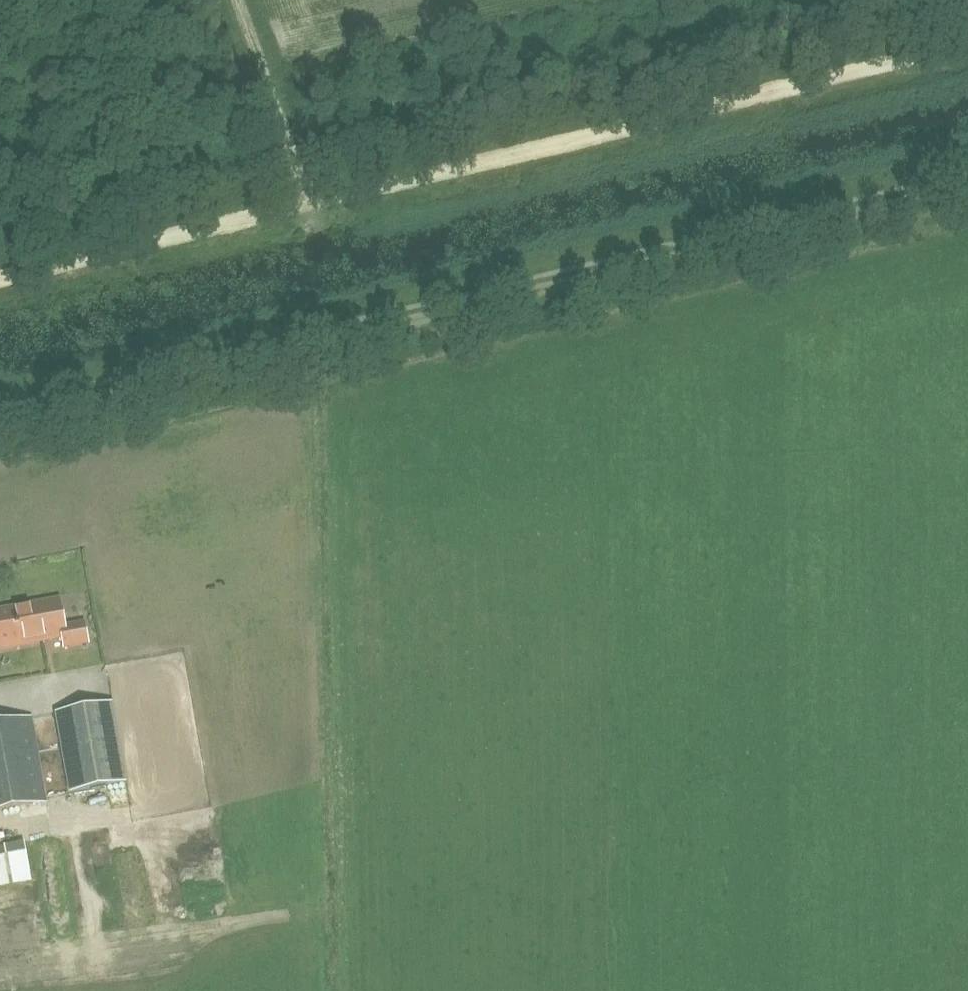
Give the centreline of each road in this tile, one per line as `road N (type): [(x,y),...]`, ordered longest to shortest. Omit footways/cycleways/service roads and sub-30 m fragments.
road 1 (unclassified): [(0,419),(967,180)]
road 2 (track): [(967,41),(0,274)]
road 3 (track): [(298,201),(227,0)]

